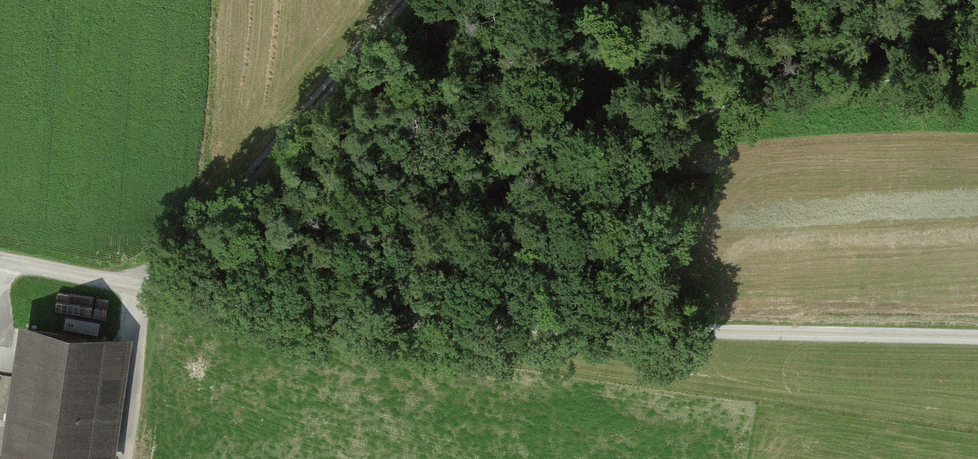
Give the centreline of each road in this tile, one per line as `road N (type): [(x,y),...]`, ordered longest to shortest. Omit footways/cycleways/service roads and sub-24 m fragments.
road 1 (track): [(977,341),(140,294),(0,264)]
road 2 (track): [(977,66),(773,86),(340,263),(268,282),(257,300)]
road 3 (track): [(140,294),(403,0)]

